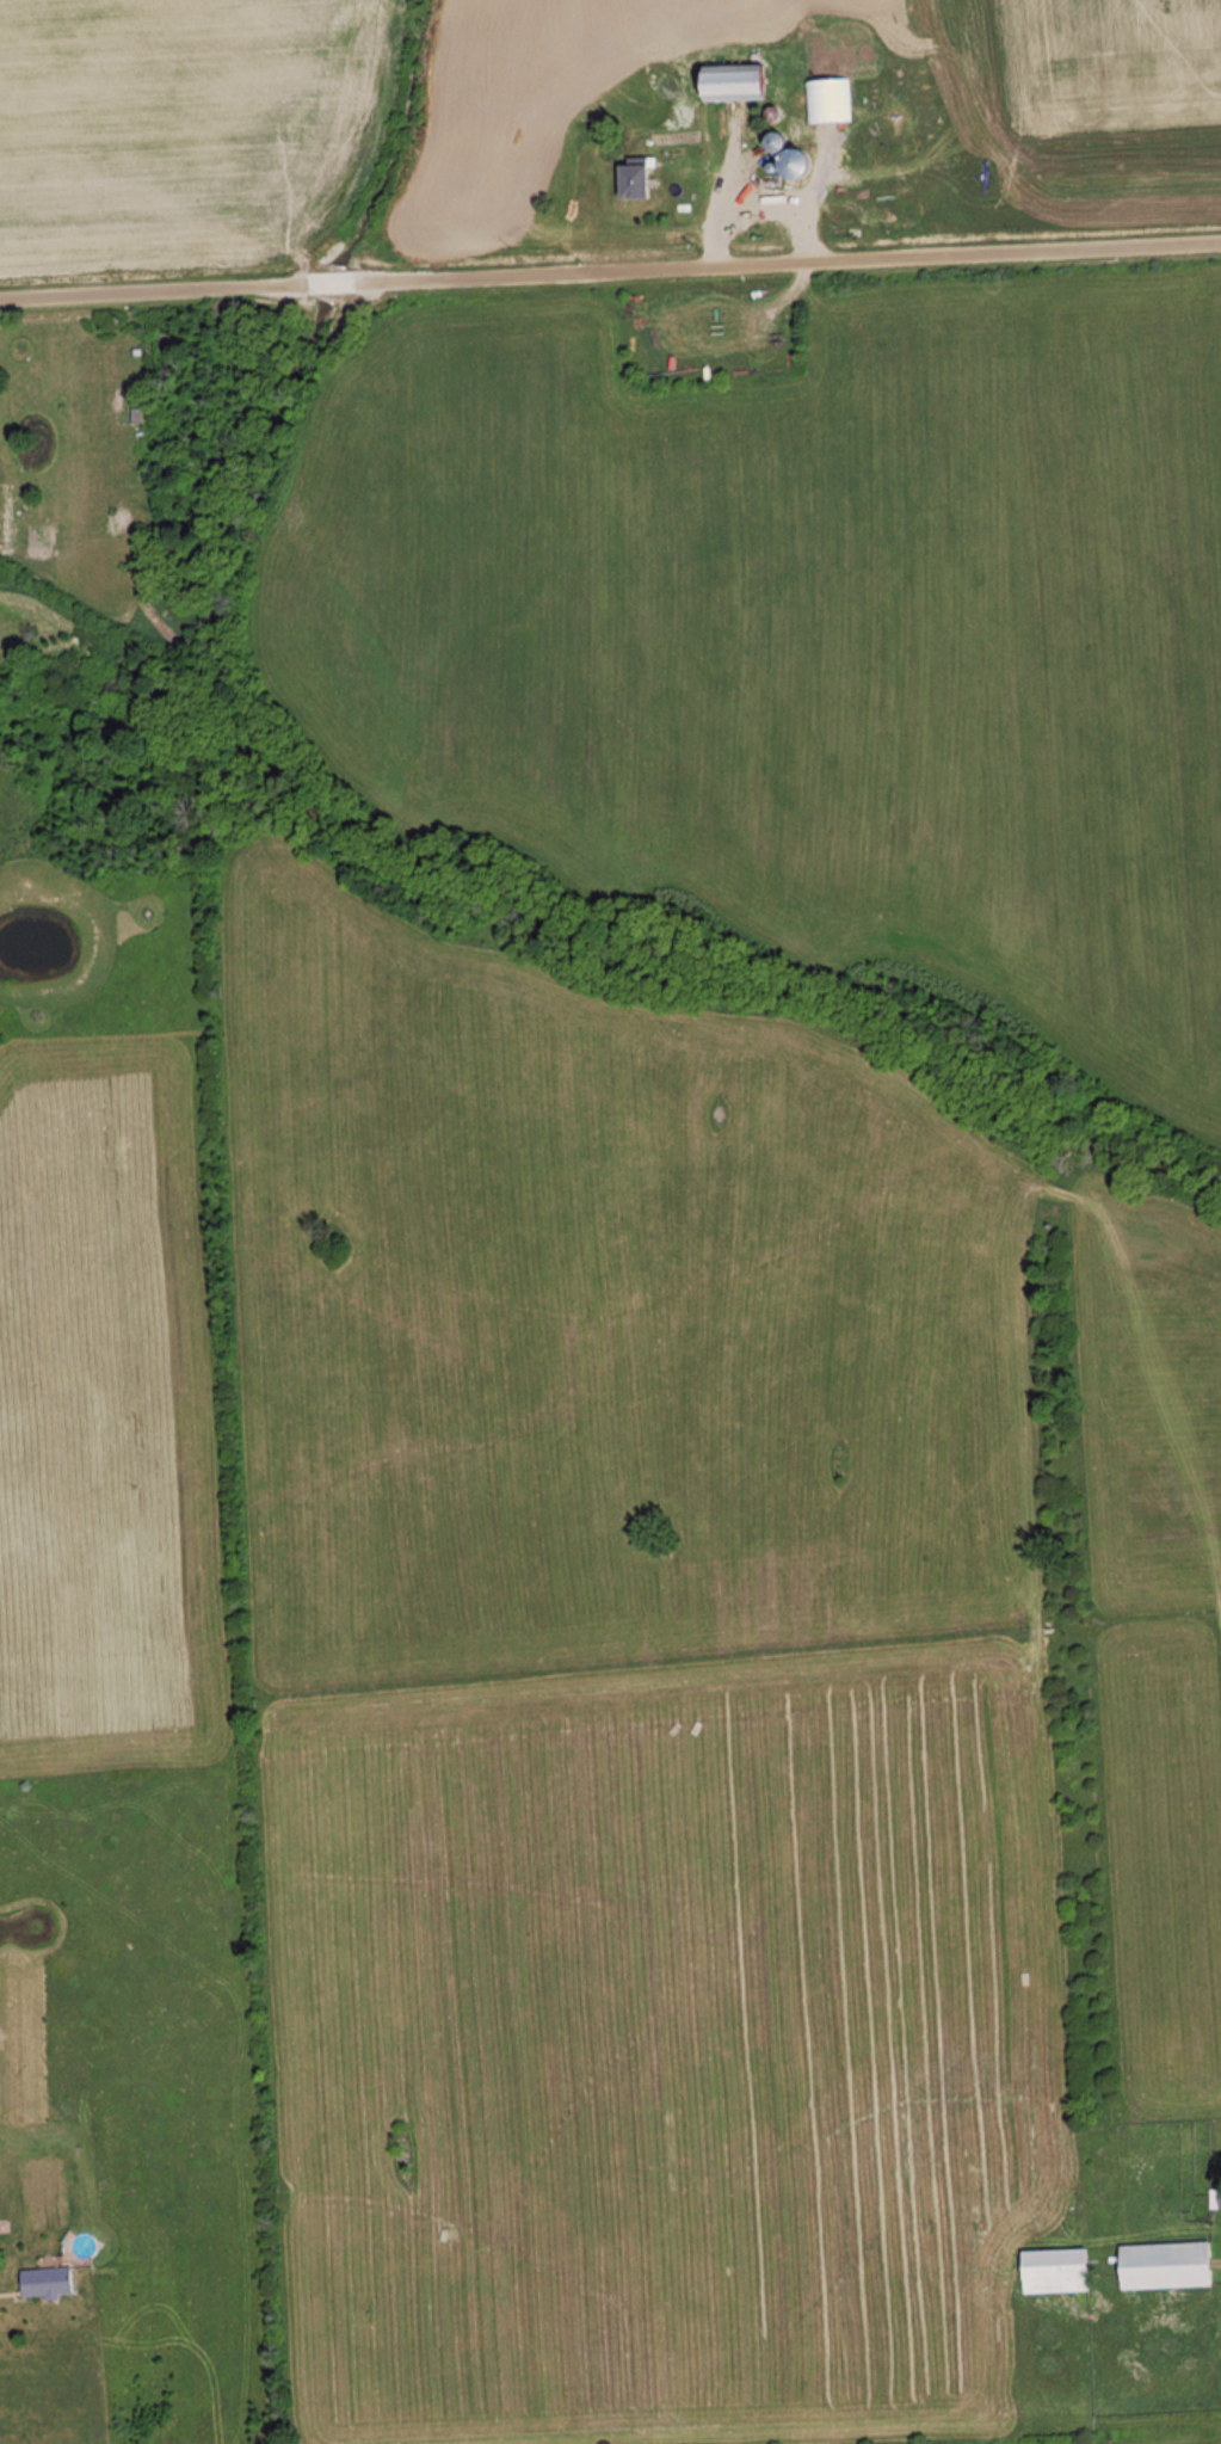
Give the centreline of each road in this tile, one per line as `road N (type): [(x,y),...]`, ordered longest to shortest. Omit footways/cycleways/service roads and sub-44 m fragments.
road 1 (residential): [(0,300),(1220,241)]

